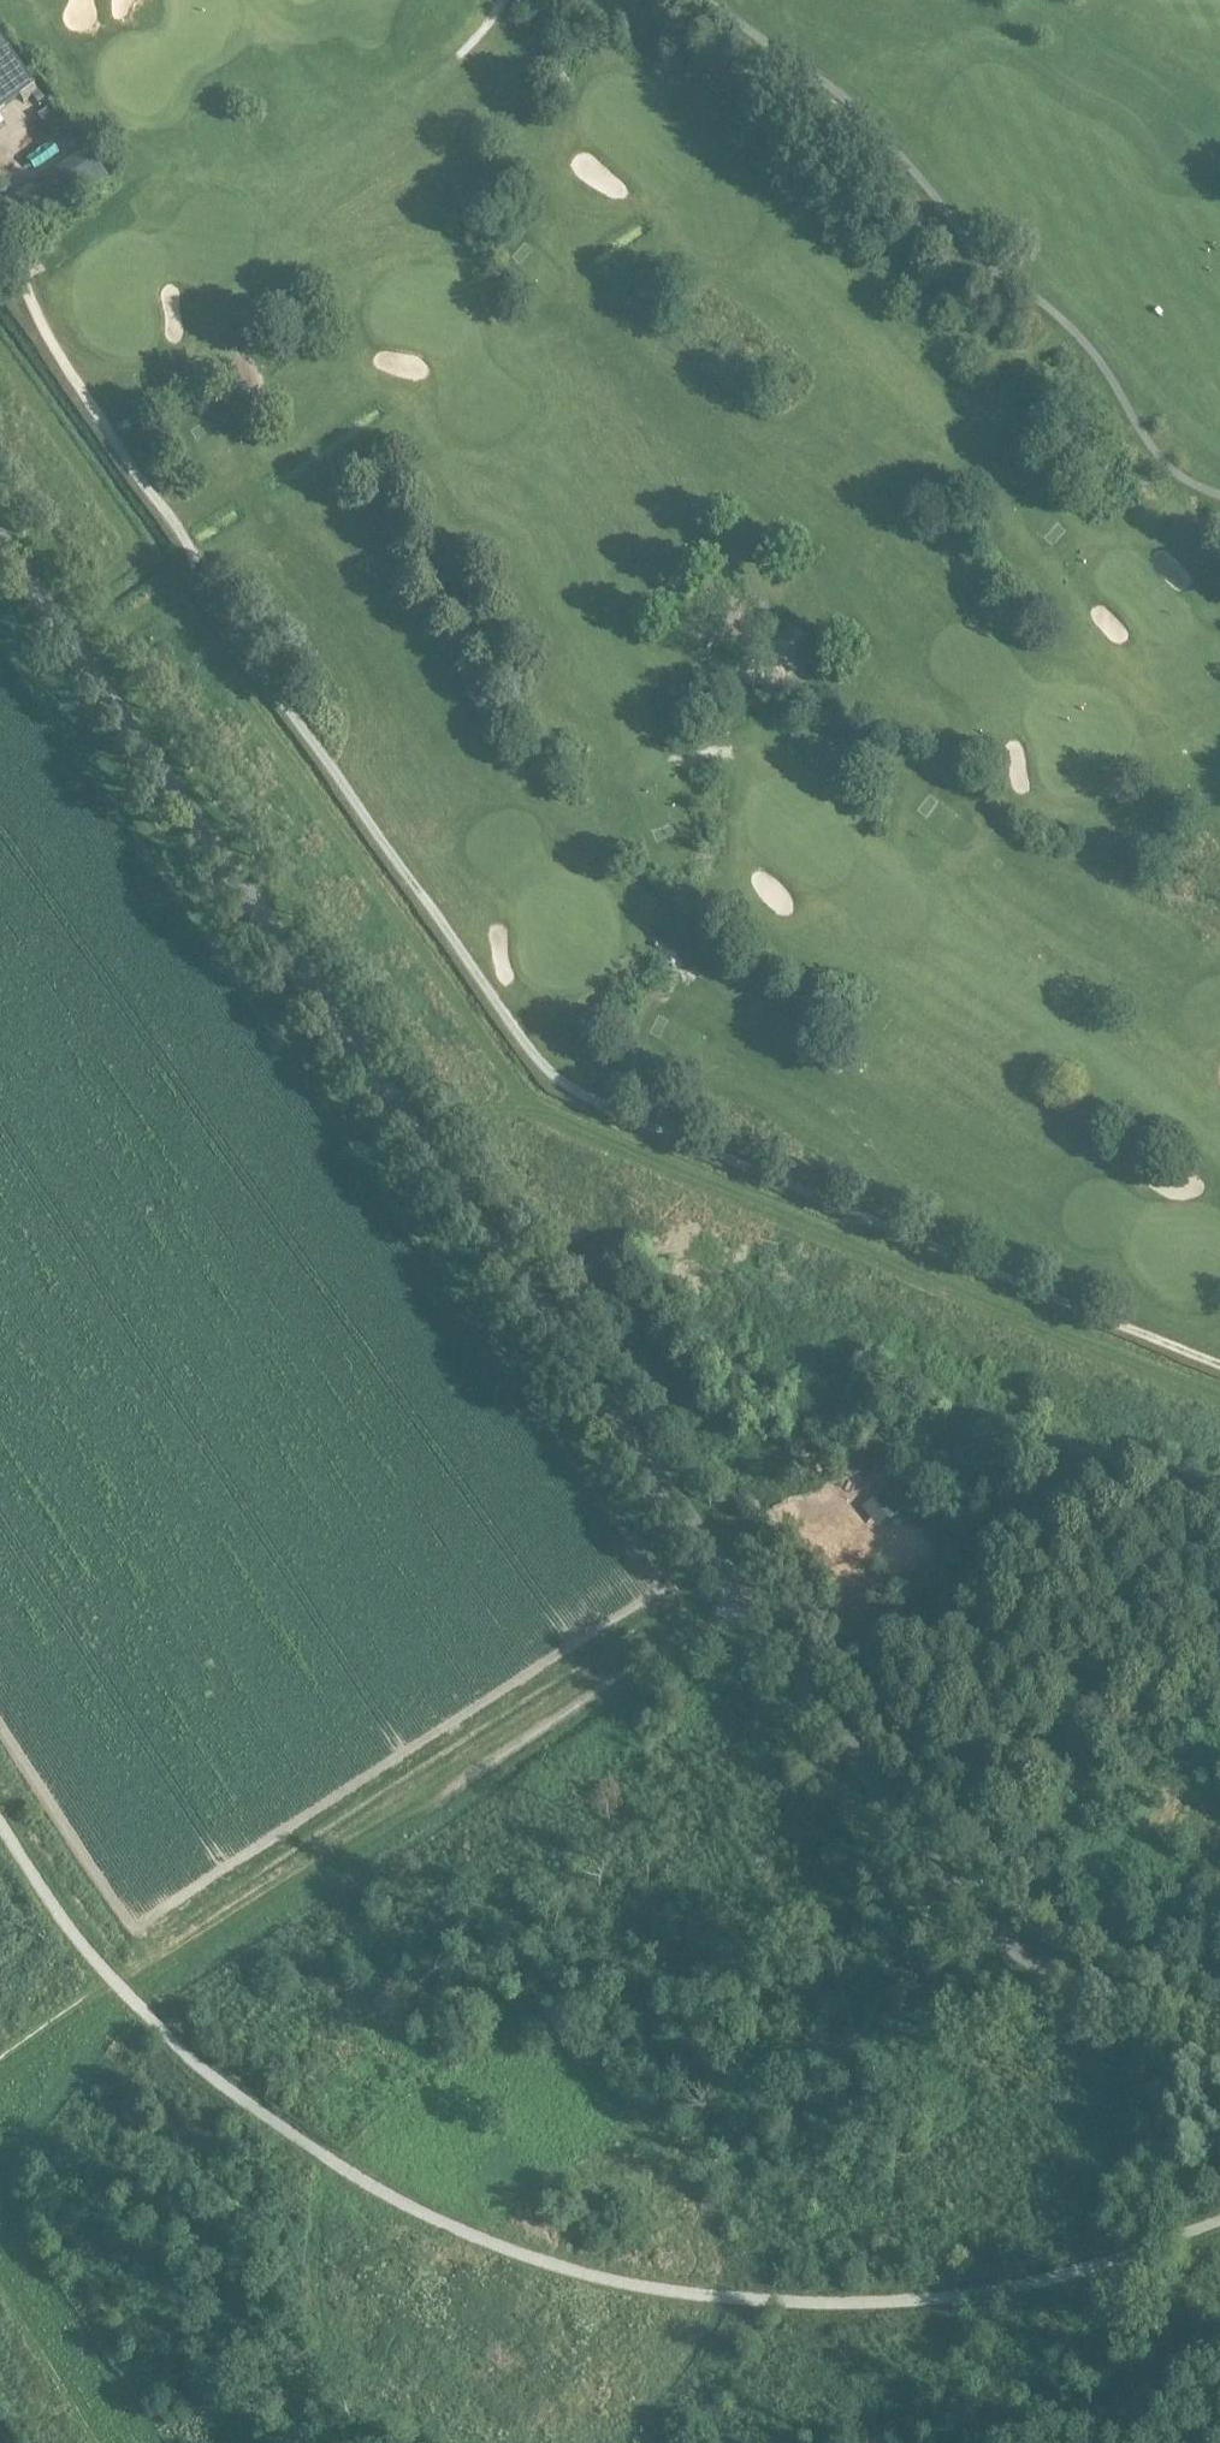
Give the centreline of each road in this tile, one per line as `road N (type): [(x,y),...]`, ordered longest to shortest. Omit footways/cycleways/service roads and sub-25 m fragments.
road 1 (unclassified): [(1219,2020),(1182,2018),(1101,1992),(1000,1937),(910,1828),(482,1204),(0,540)]
road 2 (track): [(749,1594),(419,1810)]
road 3 (track): [(628,2283),(615,2435),(621,2442)]

